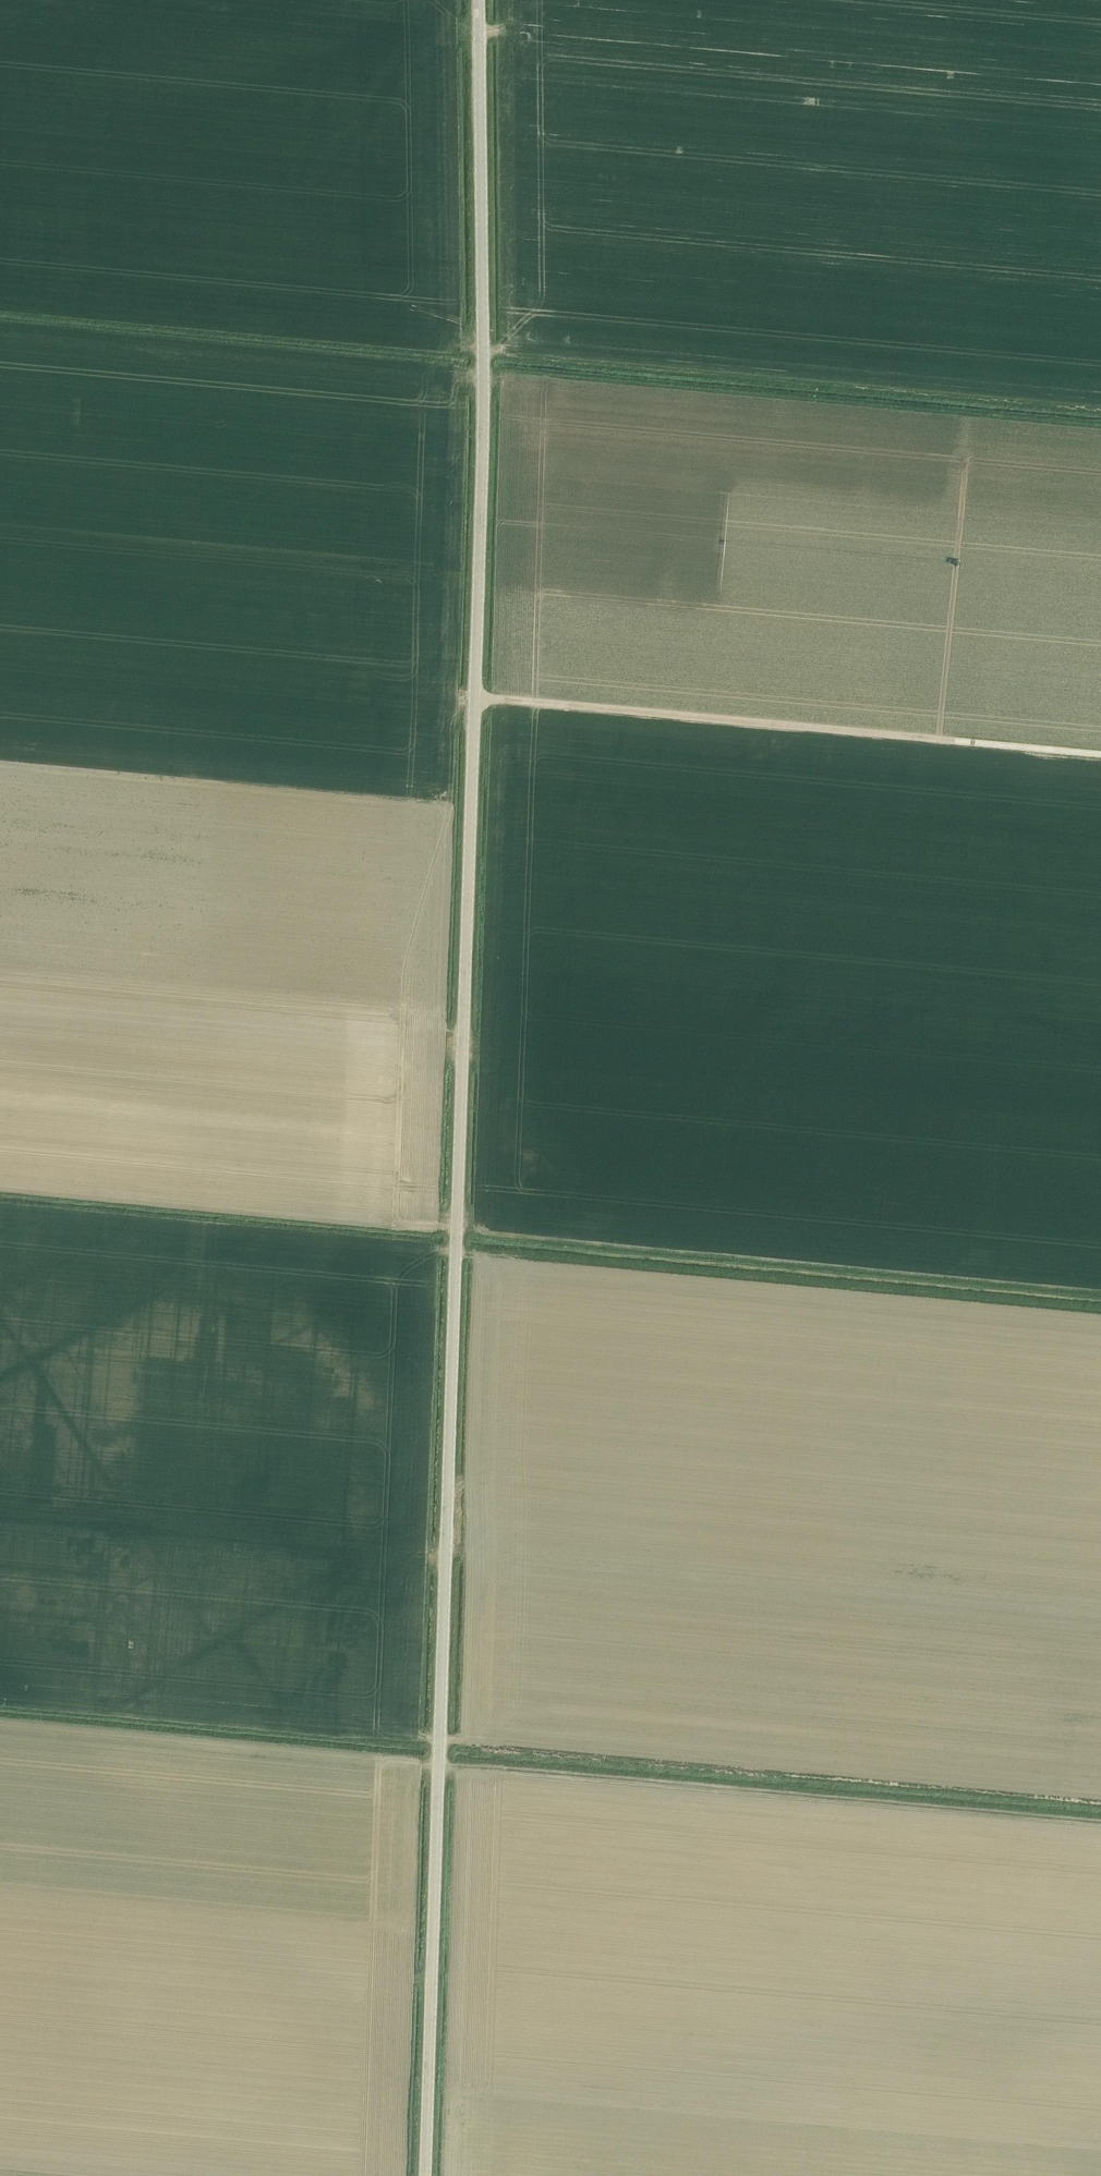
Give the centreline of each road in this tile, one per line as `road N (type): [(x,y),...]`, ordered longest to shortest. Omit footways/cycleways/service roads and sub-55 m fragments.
road 1 (tertiary): [(425,2175),(483,363),(479,0)]
road 2 (track): [(475,699),(1100,756)]

